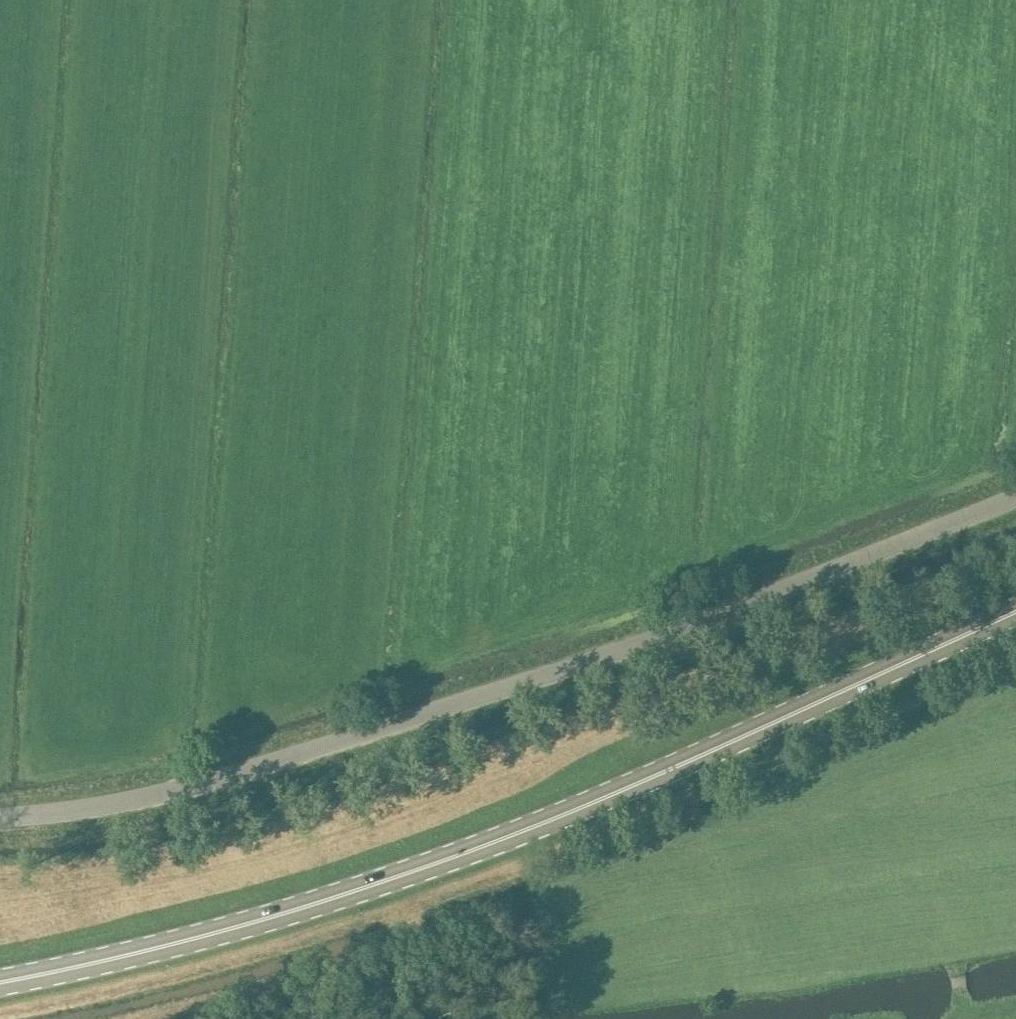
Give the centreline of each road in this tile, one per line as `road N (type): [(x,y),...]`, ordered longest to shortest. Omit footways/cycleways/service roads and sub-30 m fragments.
road 1 (primary): [(1015,611),(677,765),(416,870),(279,915),(0,982)]
road 2 (unclassified): [(0,818),(179,791),(289,759),(652,643),(1015,495)]
road 3 (track): [(734,848),(848,947),(983,931)]

